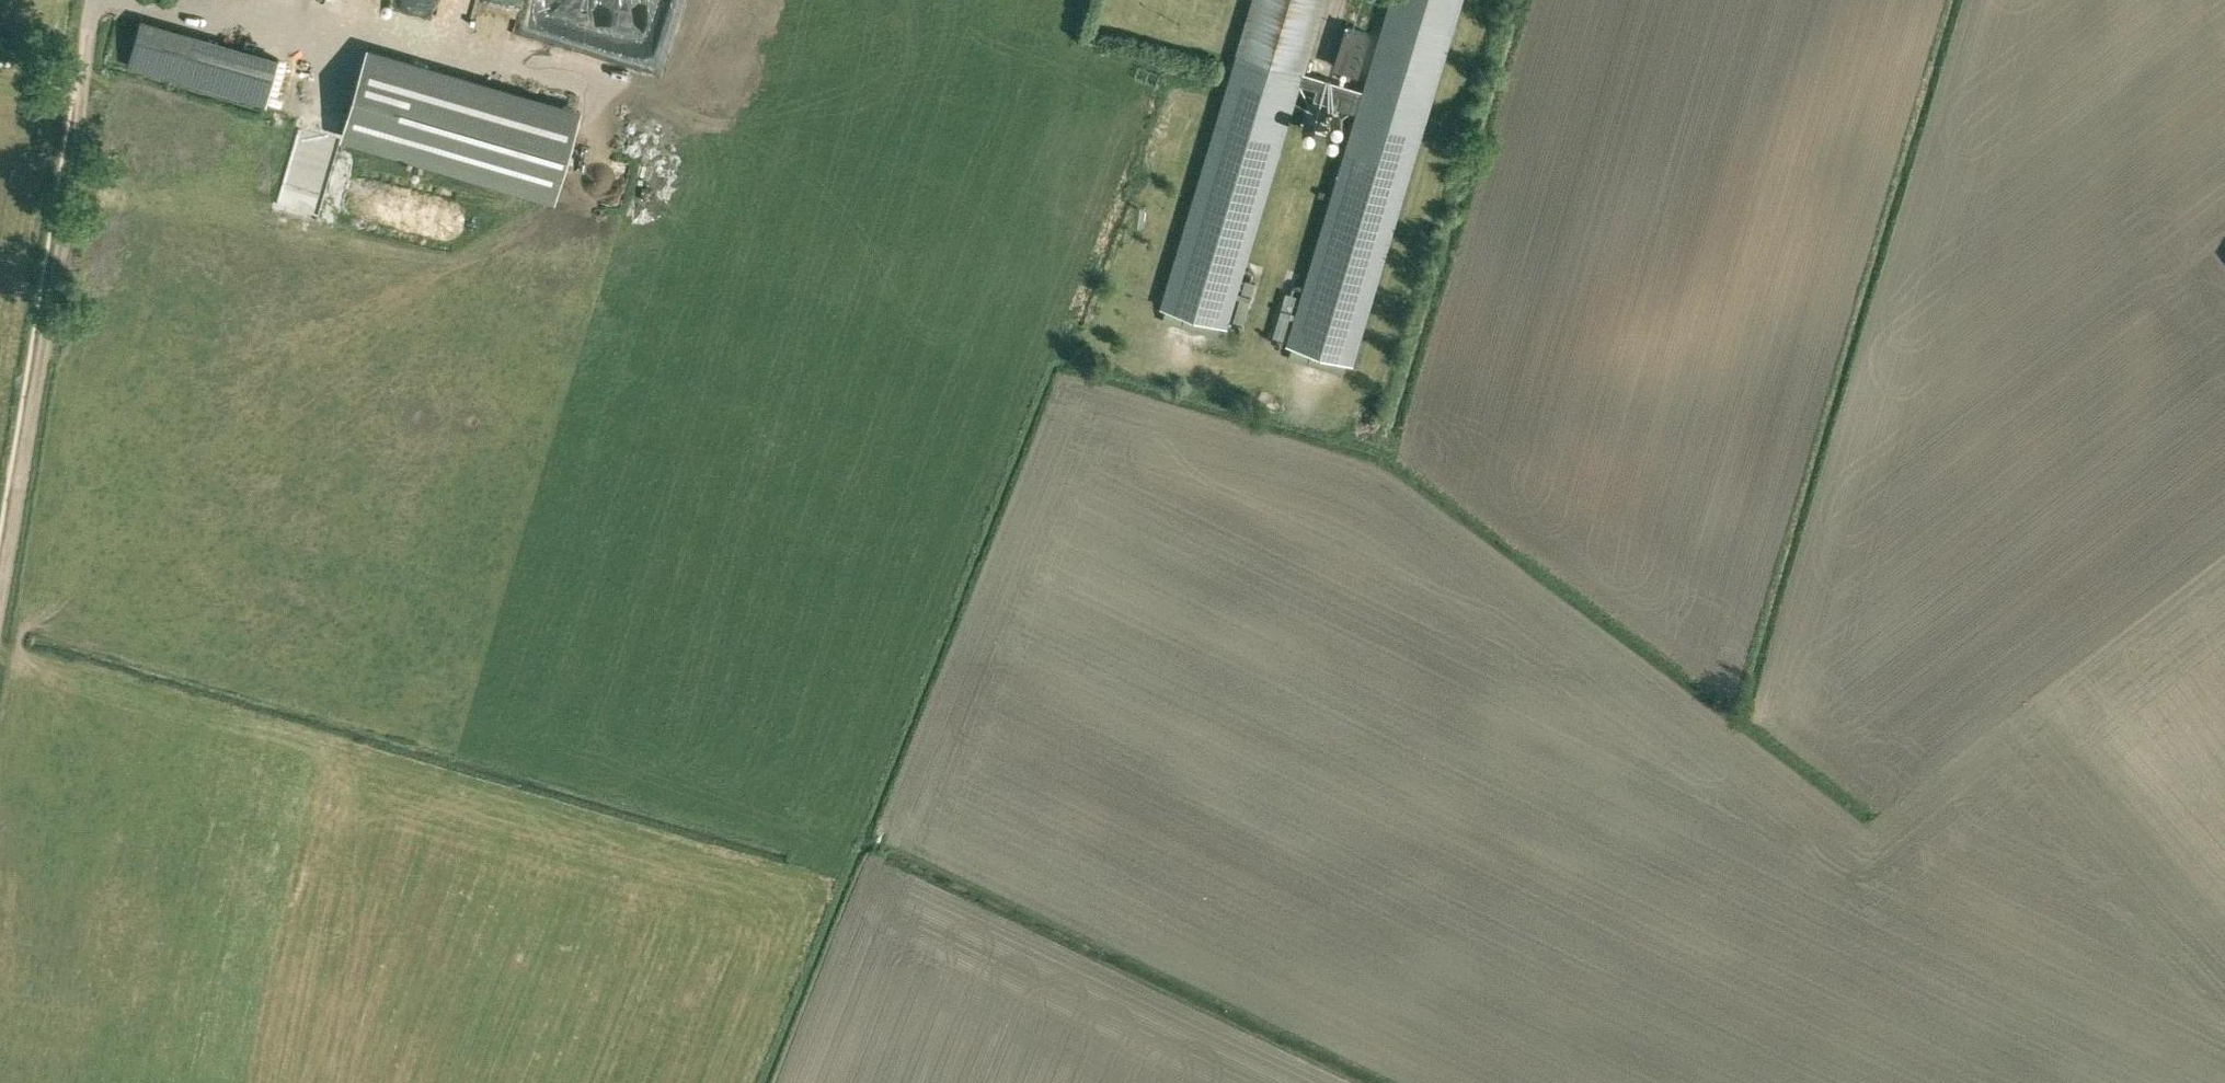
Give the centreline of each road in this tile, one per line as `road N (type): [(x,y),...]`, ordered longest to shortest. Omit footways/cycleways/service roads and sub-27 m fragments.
road 1 (track): [(87,53),(0,586)]

